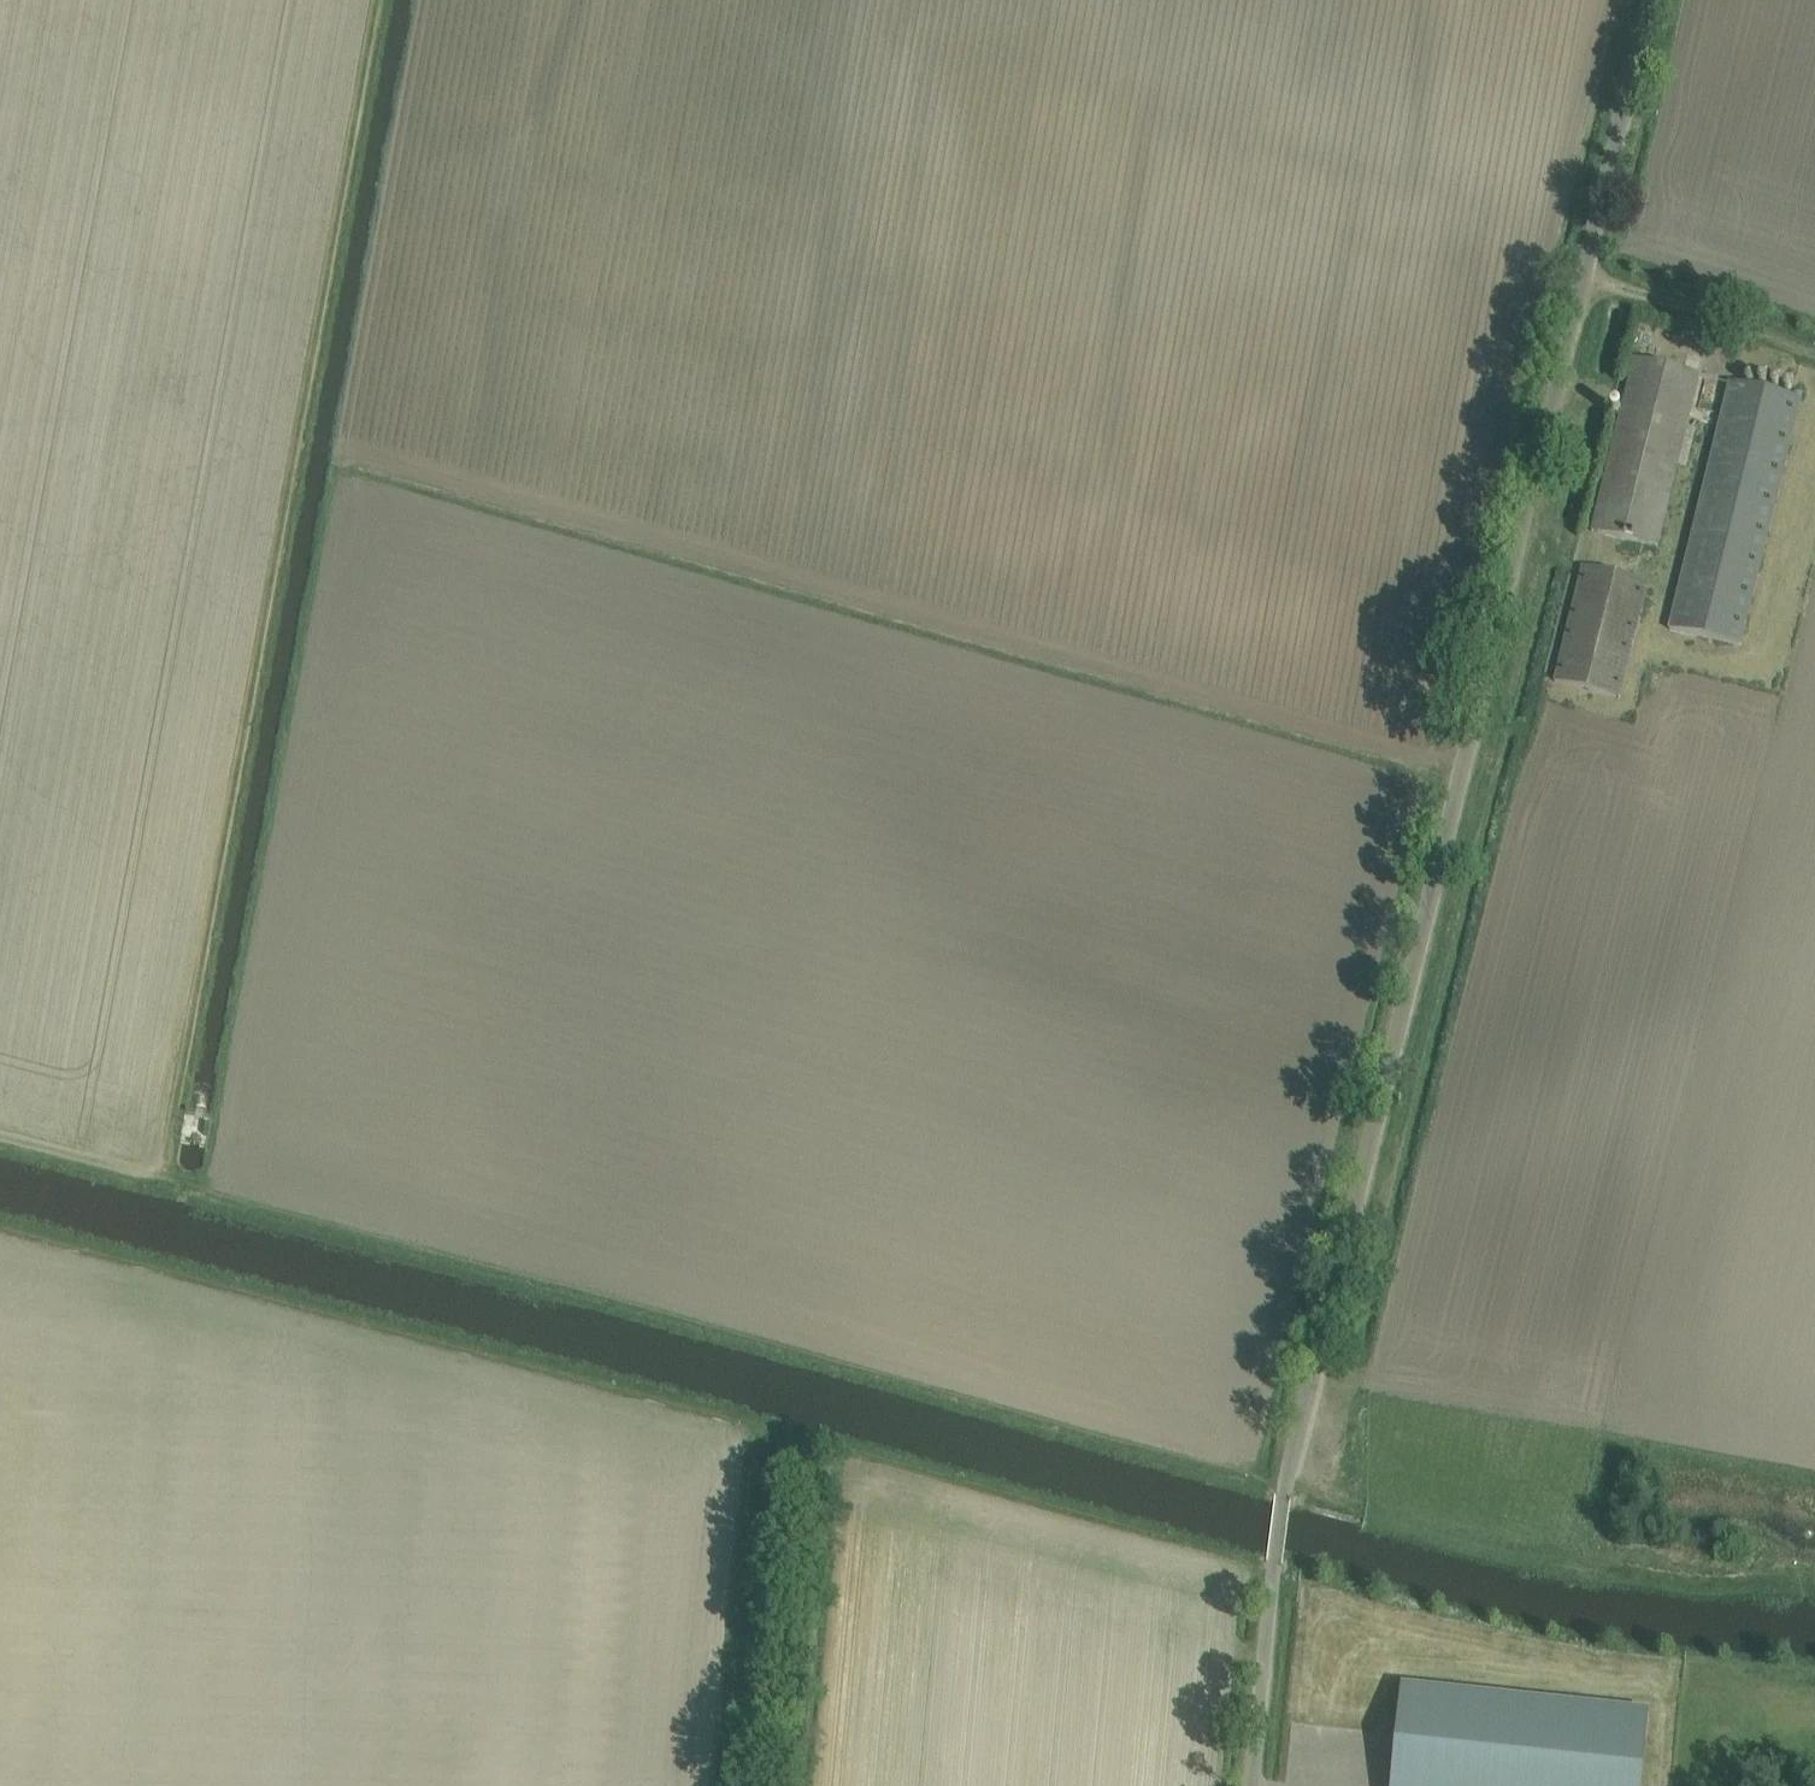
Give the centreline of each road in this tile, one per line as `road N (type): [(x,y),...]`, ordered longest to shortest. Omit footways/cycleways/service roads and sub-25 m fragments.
road 1 (unclassified): [(1249,1785),(1287,1480),(1653,0)]
road 2 (track): [(752,1785),(781,1440)]

